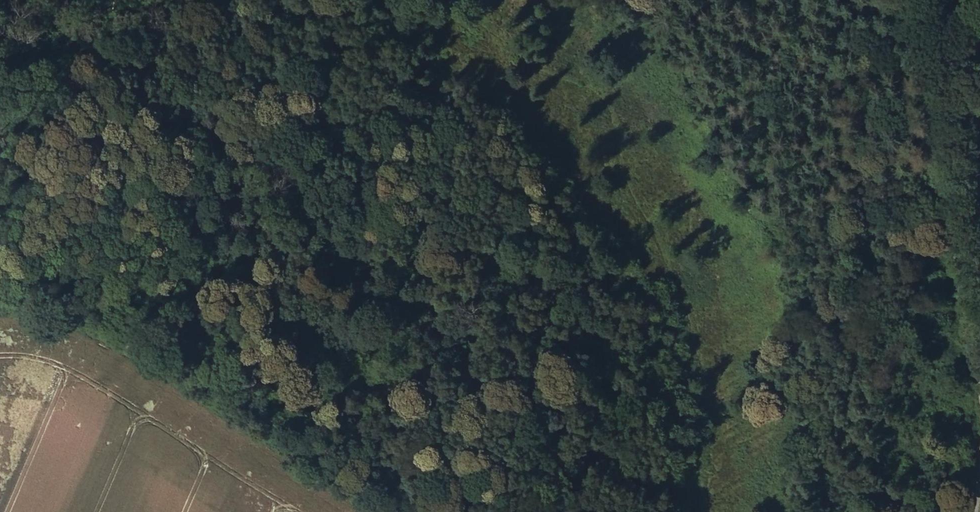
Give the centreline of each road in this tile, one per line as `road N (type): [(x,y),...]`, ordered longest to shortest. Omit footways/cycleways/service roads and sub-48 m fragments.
road 1 (residential): [(979,232),(877,0)]

